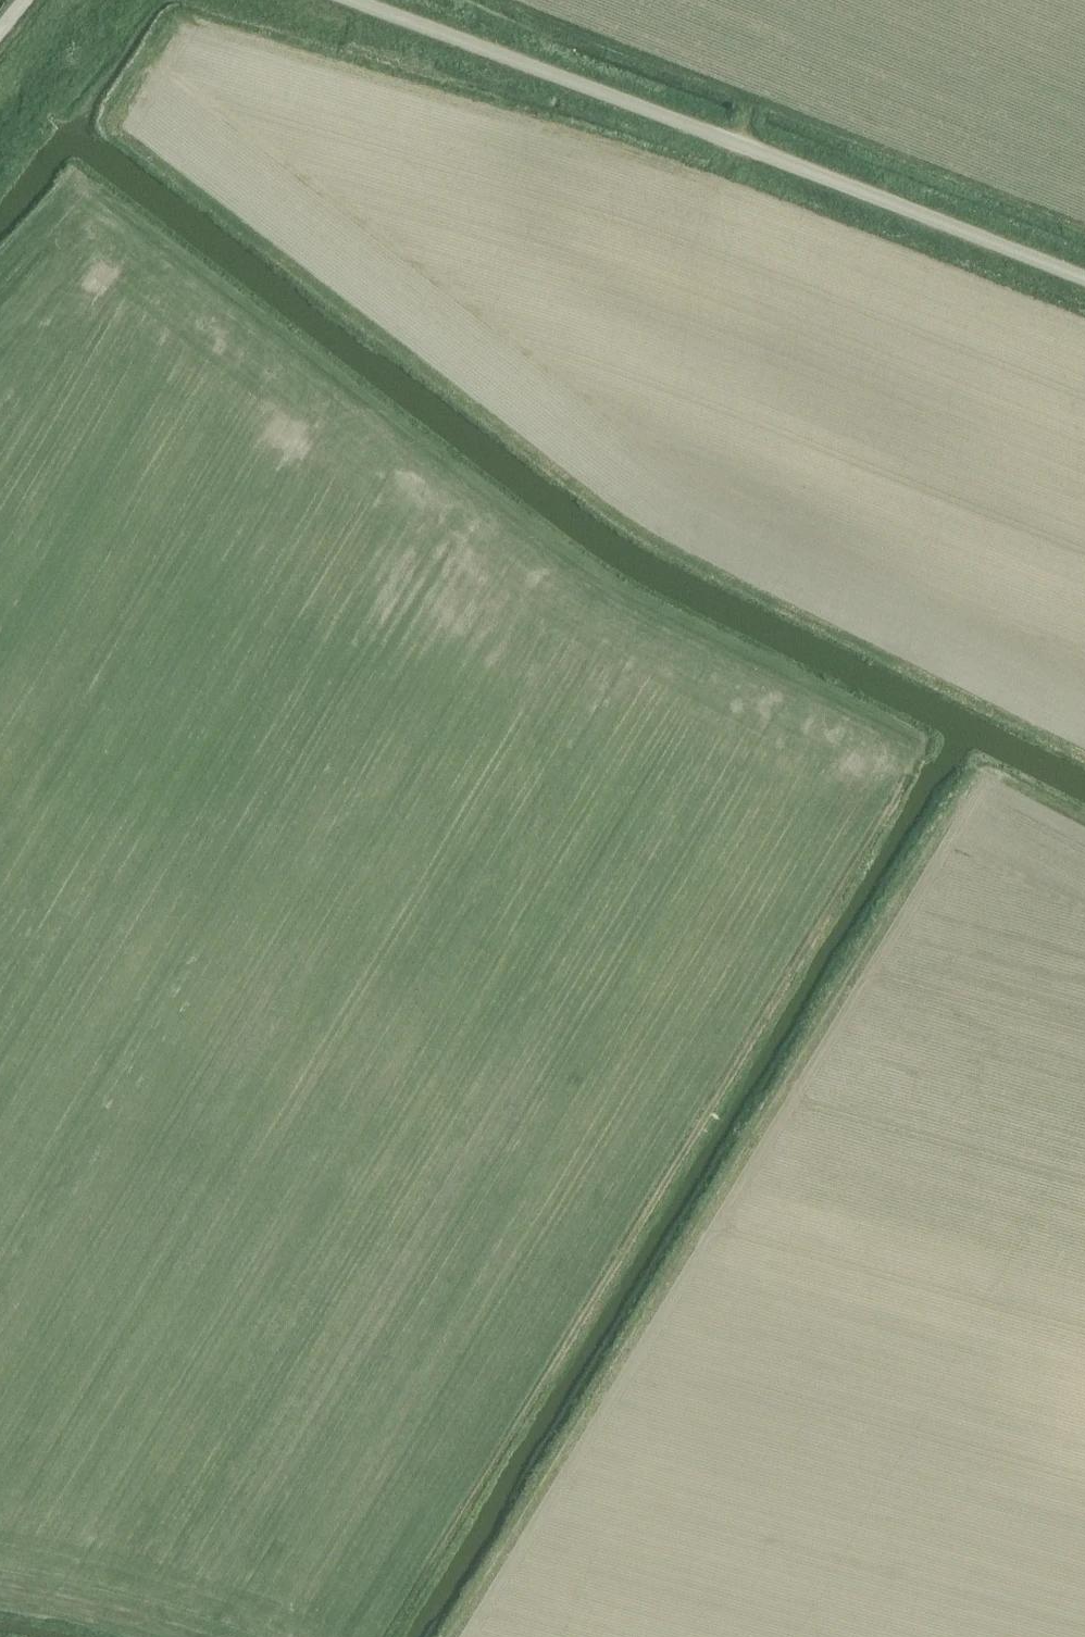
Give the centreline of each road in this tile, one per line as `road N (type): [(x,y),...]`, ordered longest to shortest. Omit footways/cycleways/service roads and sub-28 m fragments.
road 1 (unclassified): [(1084,269),(365,0)]

